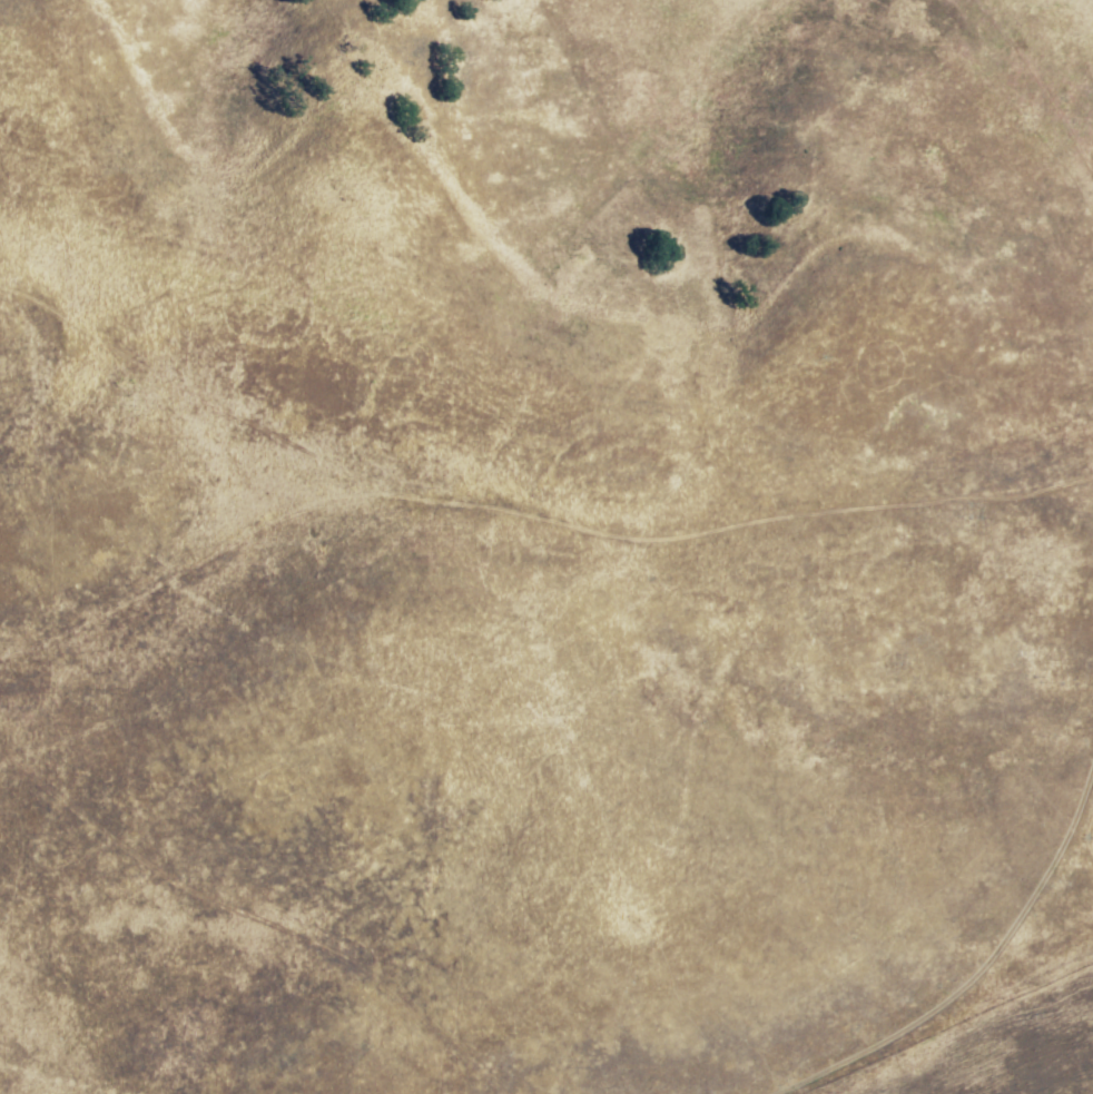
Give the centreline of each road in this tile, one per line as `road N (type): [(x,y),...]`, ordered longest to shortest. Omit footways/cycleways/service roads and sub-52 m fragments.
road 1 (track): [(817,1093),(922,1029),(995,957),(1048,871),(1092,770)]

